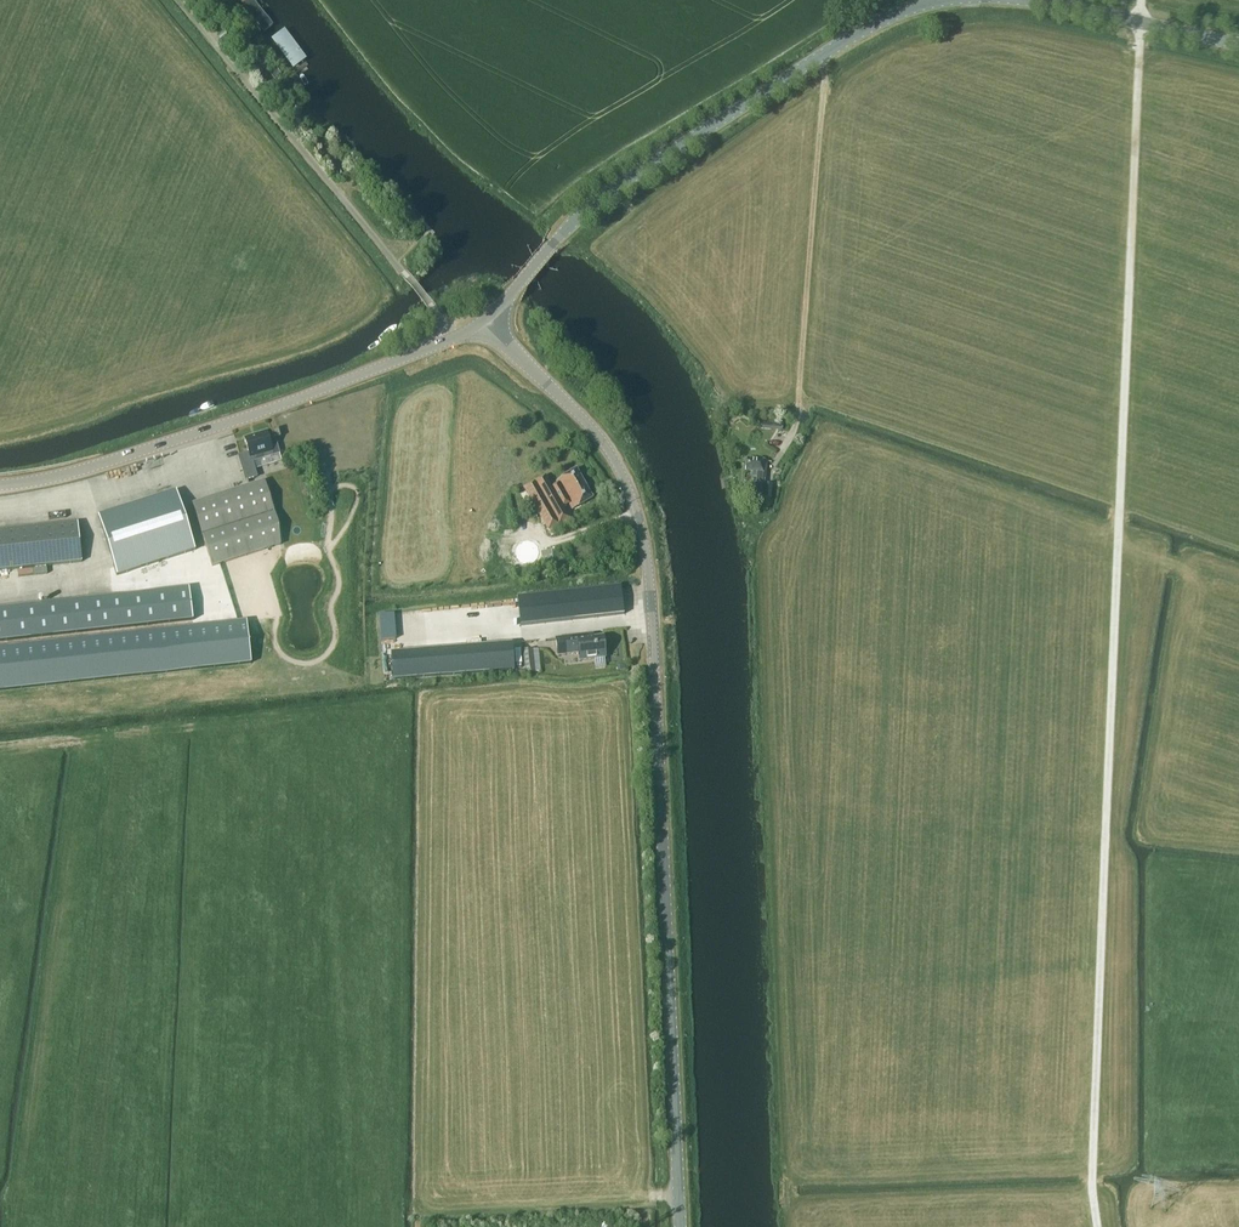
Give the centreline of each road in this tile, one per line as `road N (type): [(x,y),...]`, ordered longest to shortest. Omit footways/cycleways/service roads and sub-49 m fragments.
road 1 (track): [(1141,0),(1091,1186),(1099,1226)]
road 2 (tertiary): [(680,1226),(650,590),(639,517),(594,430),(486,320)]
road 3 (tertiary): [(0,484),(73,473),(452,337)]
road 4 (tertiary): [(950,0),(896,13),(820,56),(613,189),(558,237)]
road 5 (unclassified): [(452,337),(173,0)]
road 6 (tertiary): [(1238,46),(1025,0)]

